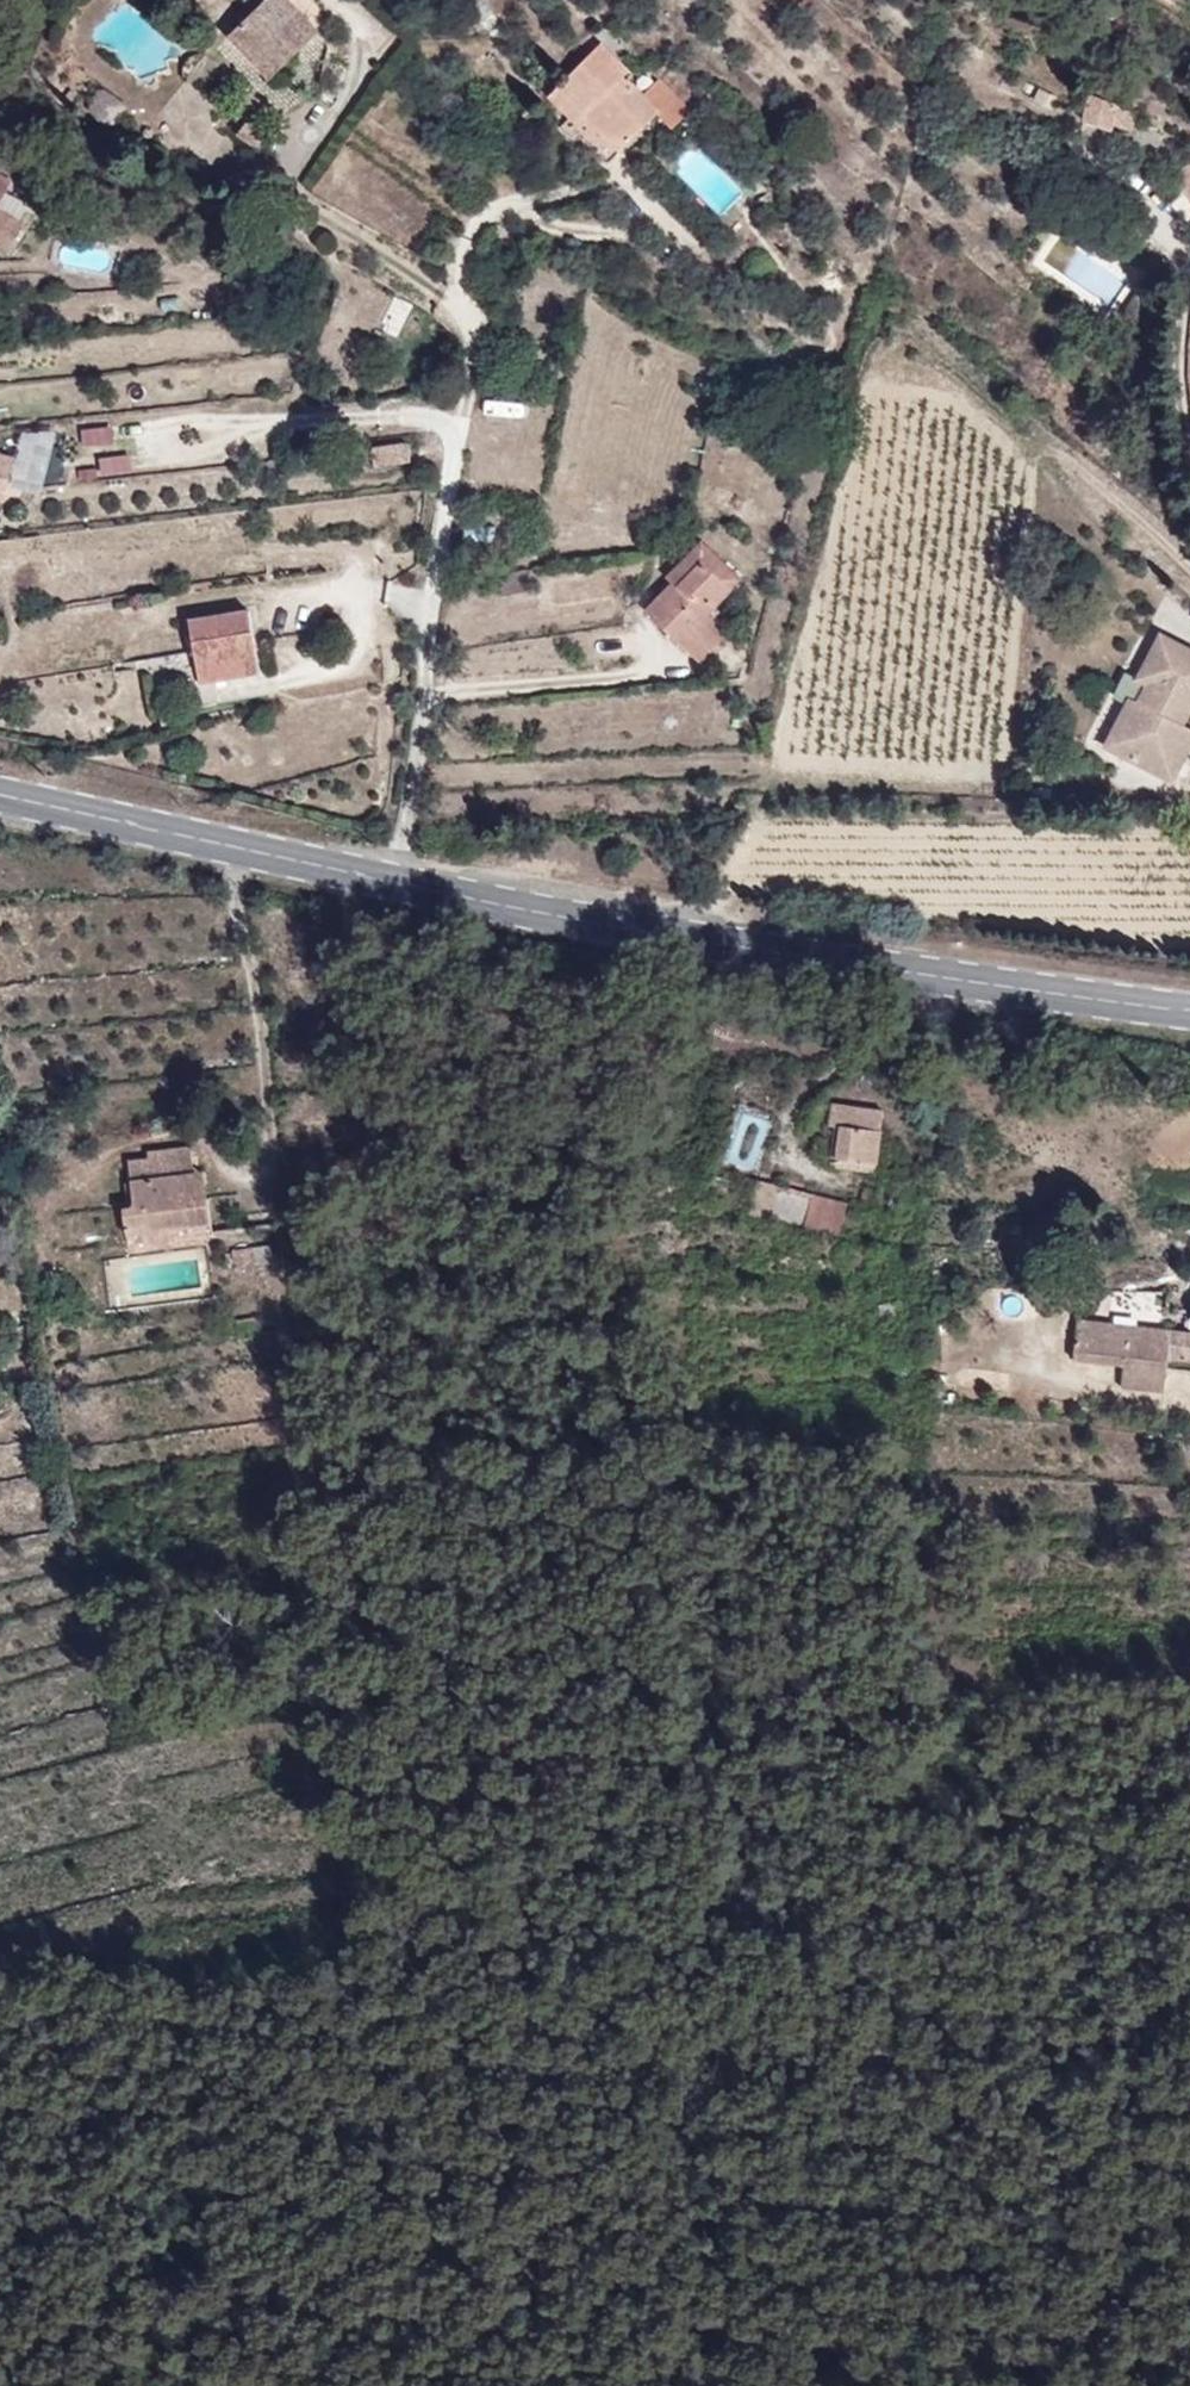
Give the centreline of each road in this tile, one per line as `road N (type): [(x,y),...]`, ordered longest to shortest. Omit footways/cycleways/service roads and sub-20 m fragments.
road 1 (secondary): [(0,795),(343,872),(670,931),(1189,1011)]

